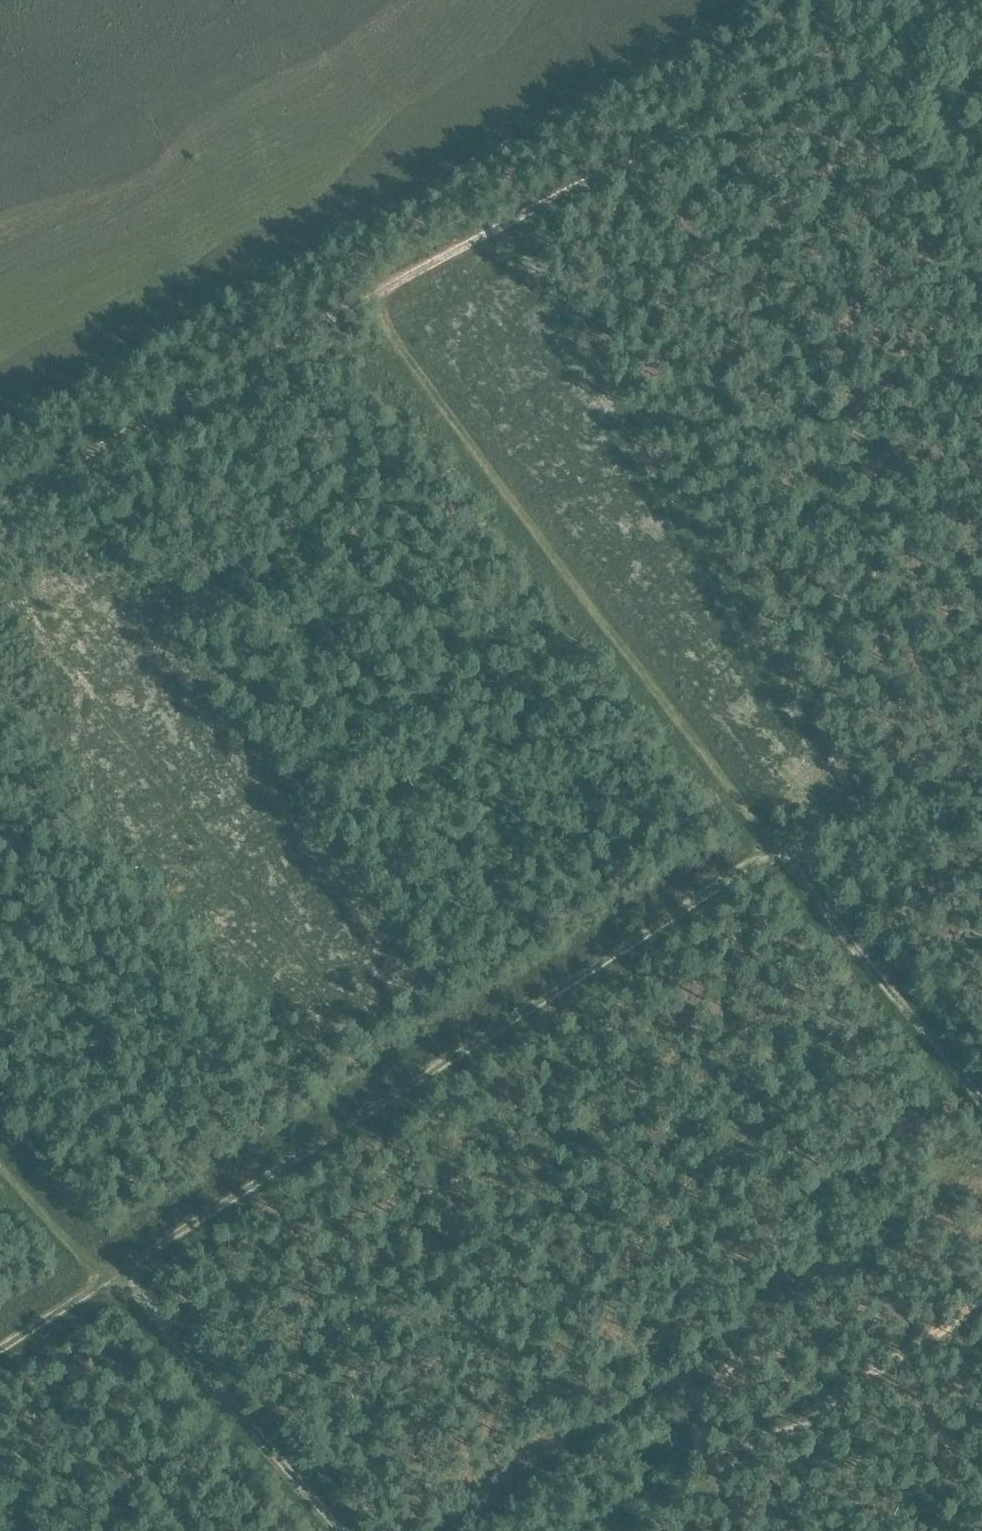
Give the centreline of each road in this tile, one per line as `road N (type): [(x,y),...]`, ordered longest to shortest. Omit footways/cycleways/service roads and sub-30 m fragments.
road 1 (track): [(432,1530),(466,1520),(851,1260),(886,1214),(946,1063),(389,337),(386,288)]
road 2 (track): [(0,1321),(981,718)]
road 3 (track): [(0,500),(925,0)]
road 4 (track): [(0,1146),(344,1530)]

